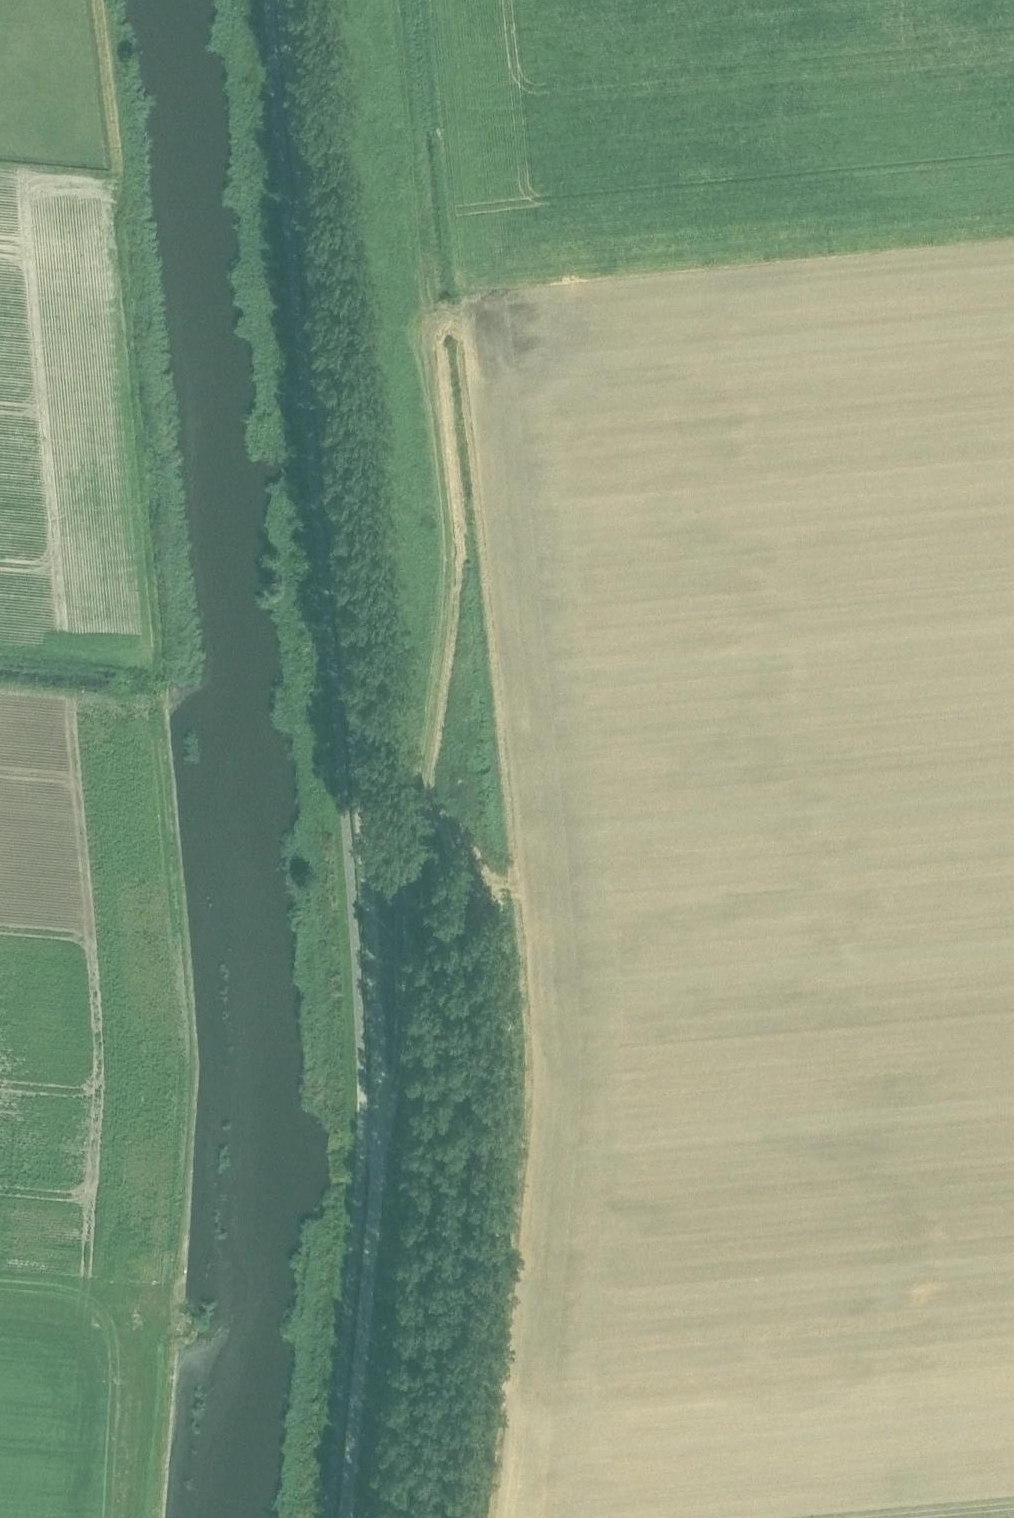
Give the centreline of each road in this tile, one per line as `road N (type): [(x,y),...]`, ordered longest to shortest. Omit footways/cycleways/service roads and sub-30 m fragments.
road 1 (unclassified): [(344,1517),(375,1165),(372,1067),(281,0)]
road 2 (track): [(372,1067),(452,579),(464,561)]

